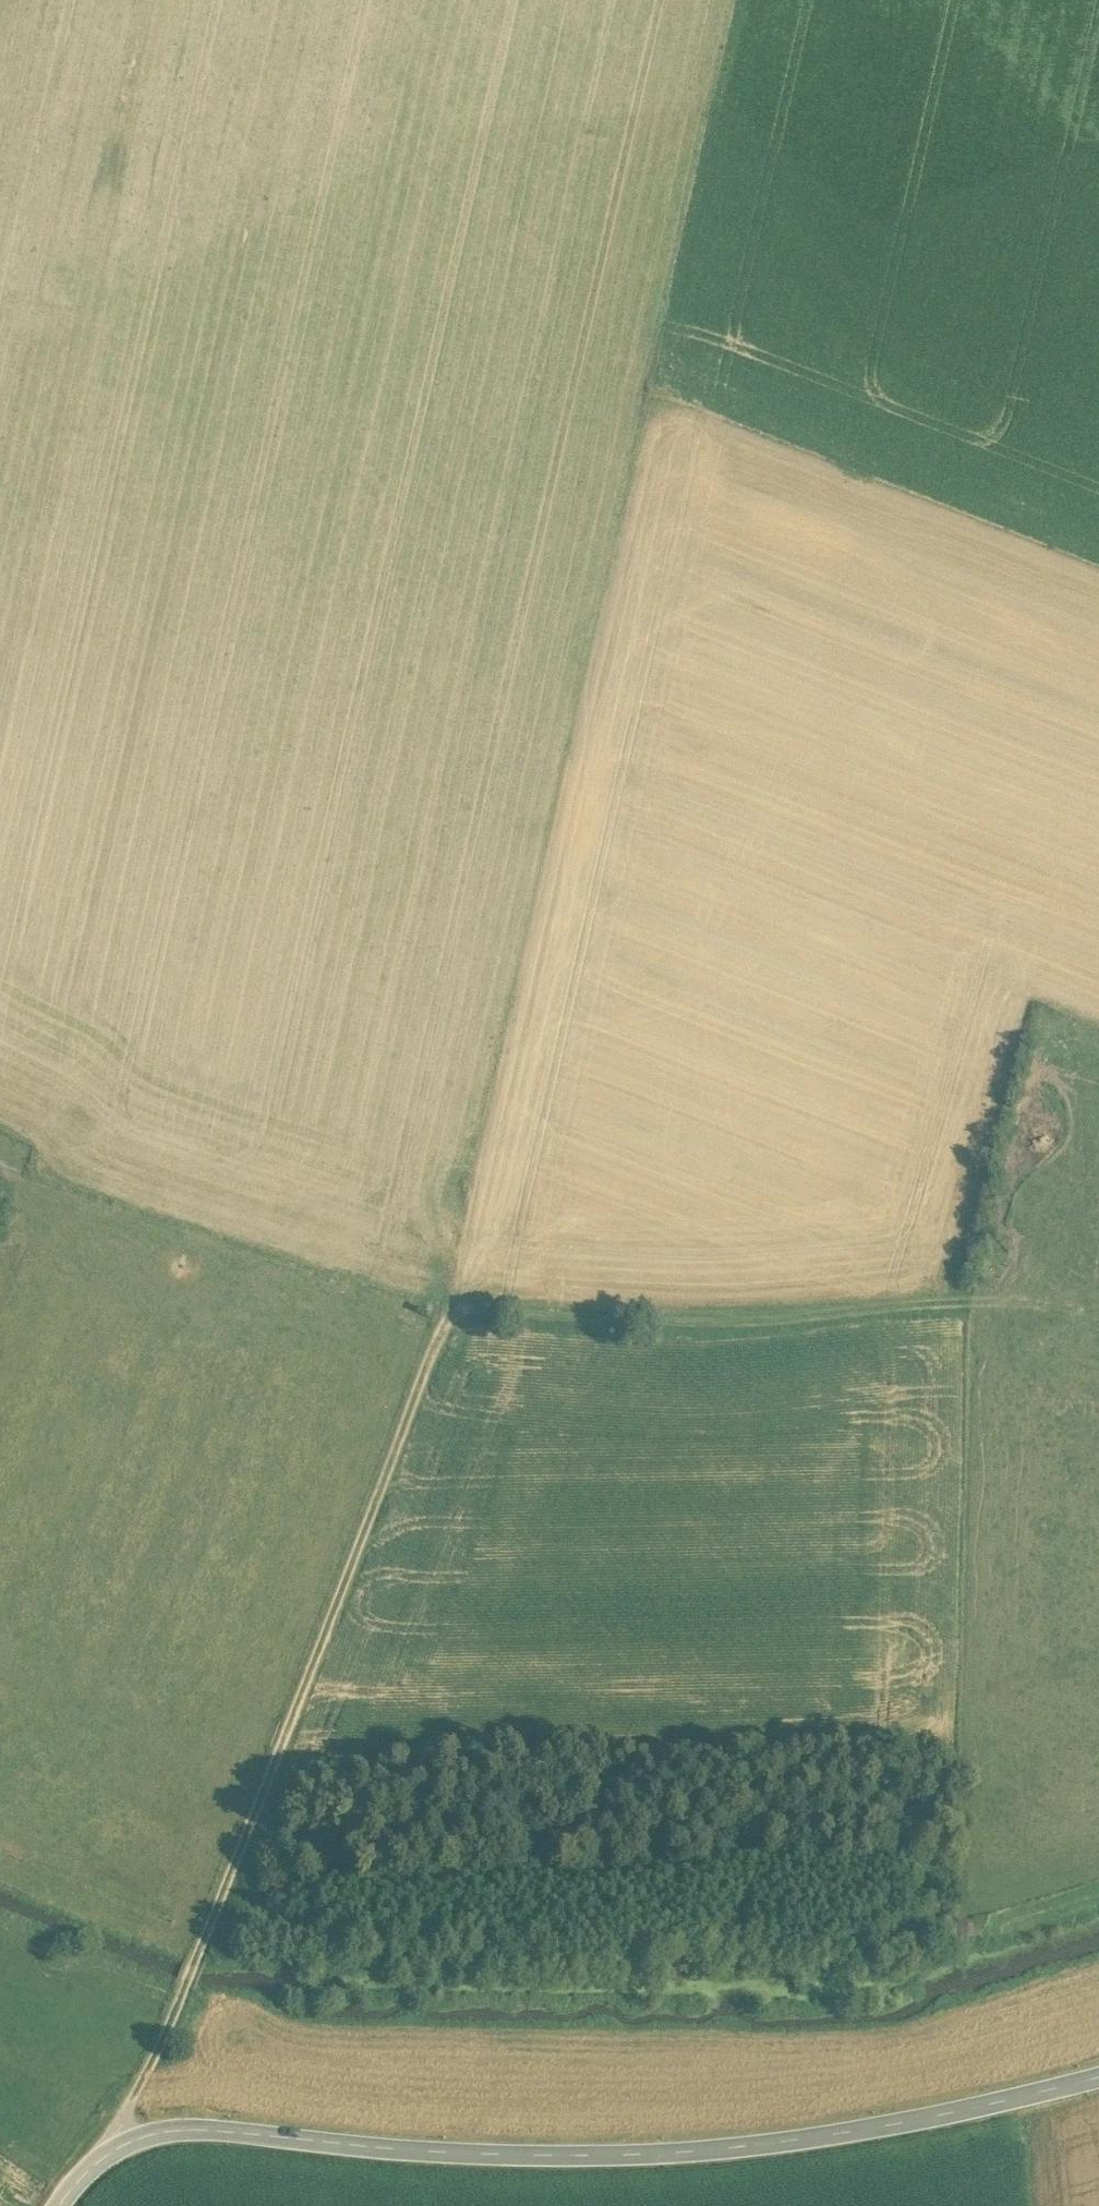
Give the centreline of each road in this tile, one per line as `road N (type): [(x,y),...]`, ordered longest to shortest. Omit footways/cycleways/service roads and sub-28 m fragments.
road 1 (tertiary): [(59,2205),(109,2154),(187,2130),(477,2154),(650,2154),(889,2126),(1098,2077)]
road 2 (track): [(322,1650),(446,1313),(543,1307),(765,1318),(962,1301)]
road 3 (track): [(322,1650),(109,2154)]

